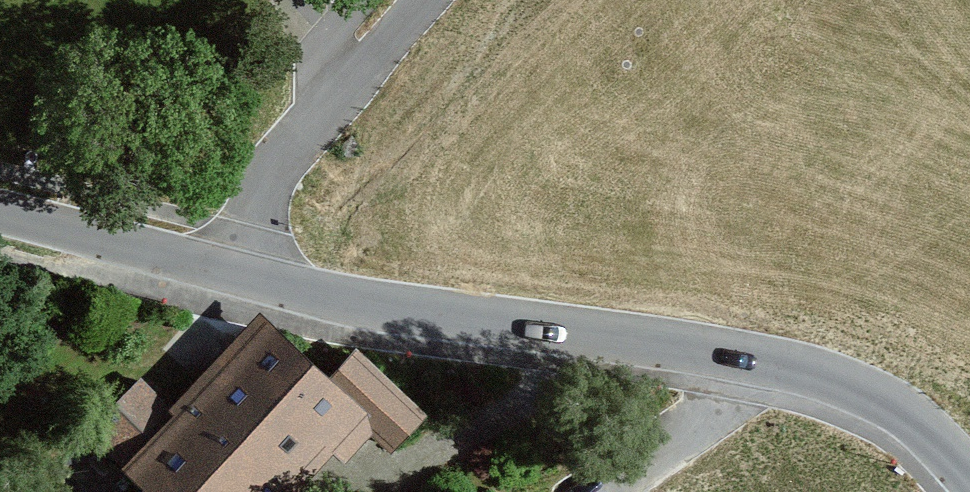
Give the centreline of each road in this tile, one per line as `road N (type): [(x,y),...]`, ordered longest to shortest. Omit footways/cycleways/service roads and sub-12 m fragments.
road 1 (residential): [(787,367),(303,294),(211,270)]
road 2 (residential): [(211,270),(423,0)]
road 3 (residential): [(787,367),(604,491)]
road 4 (residential): [(211,270),(0,215)]
road 5 (residential): [(969,476),(891,405),(787,367)]

